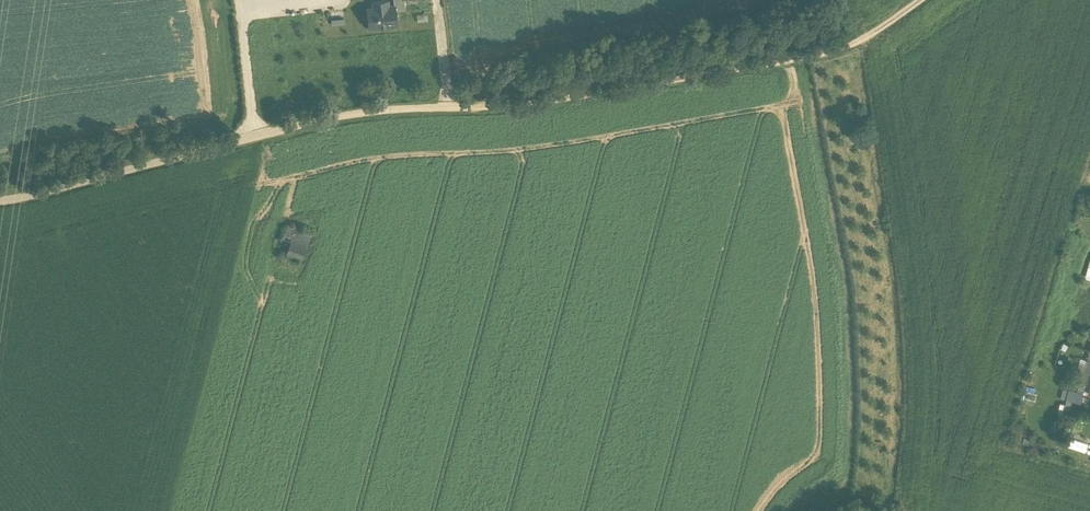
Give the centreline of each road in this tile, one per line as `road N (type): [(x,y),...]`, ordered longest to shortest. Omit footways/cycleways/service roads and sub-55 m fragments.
road 1 (unclassified): [(473,106),(347,115),(0,202)]
road 2 (track): [(916,0),(849,45),(473,106)]

